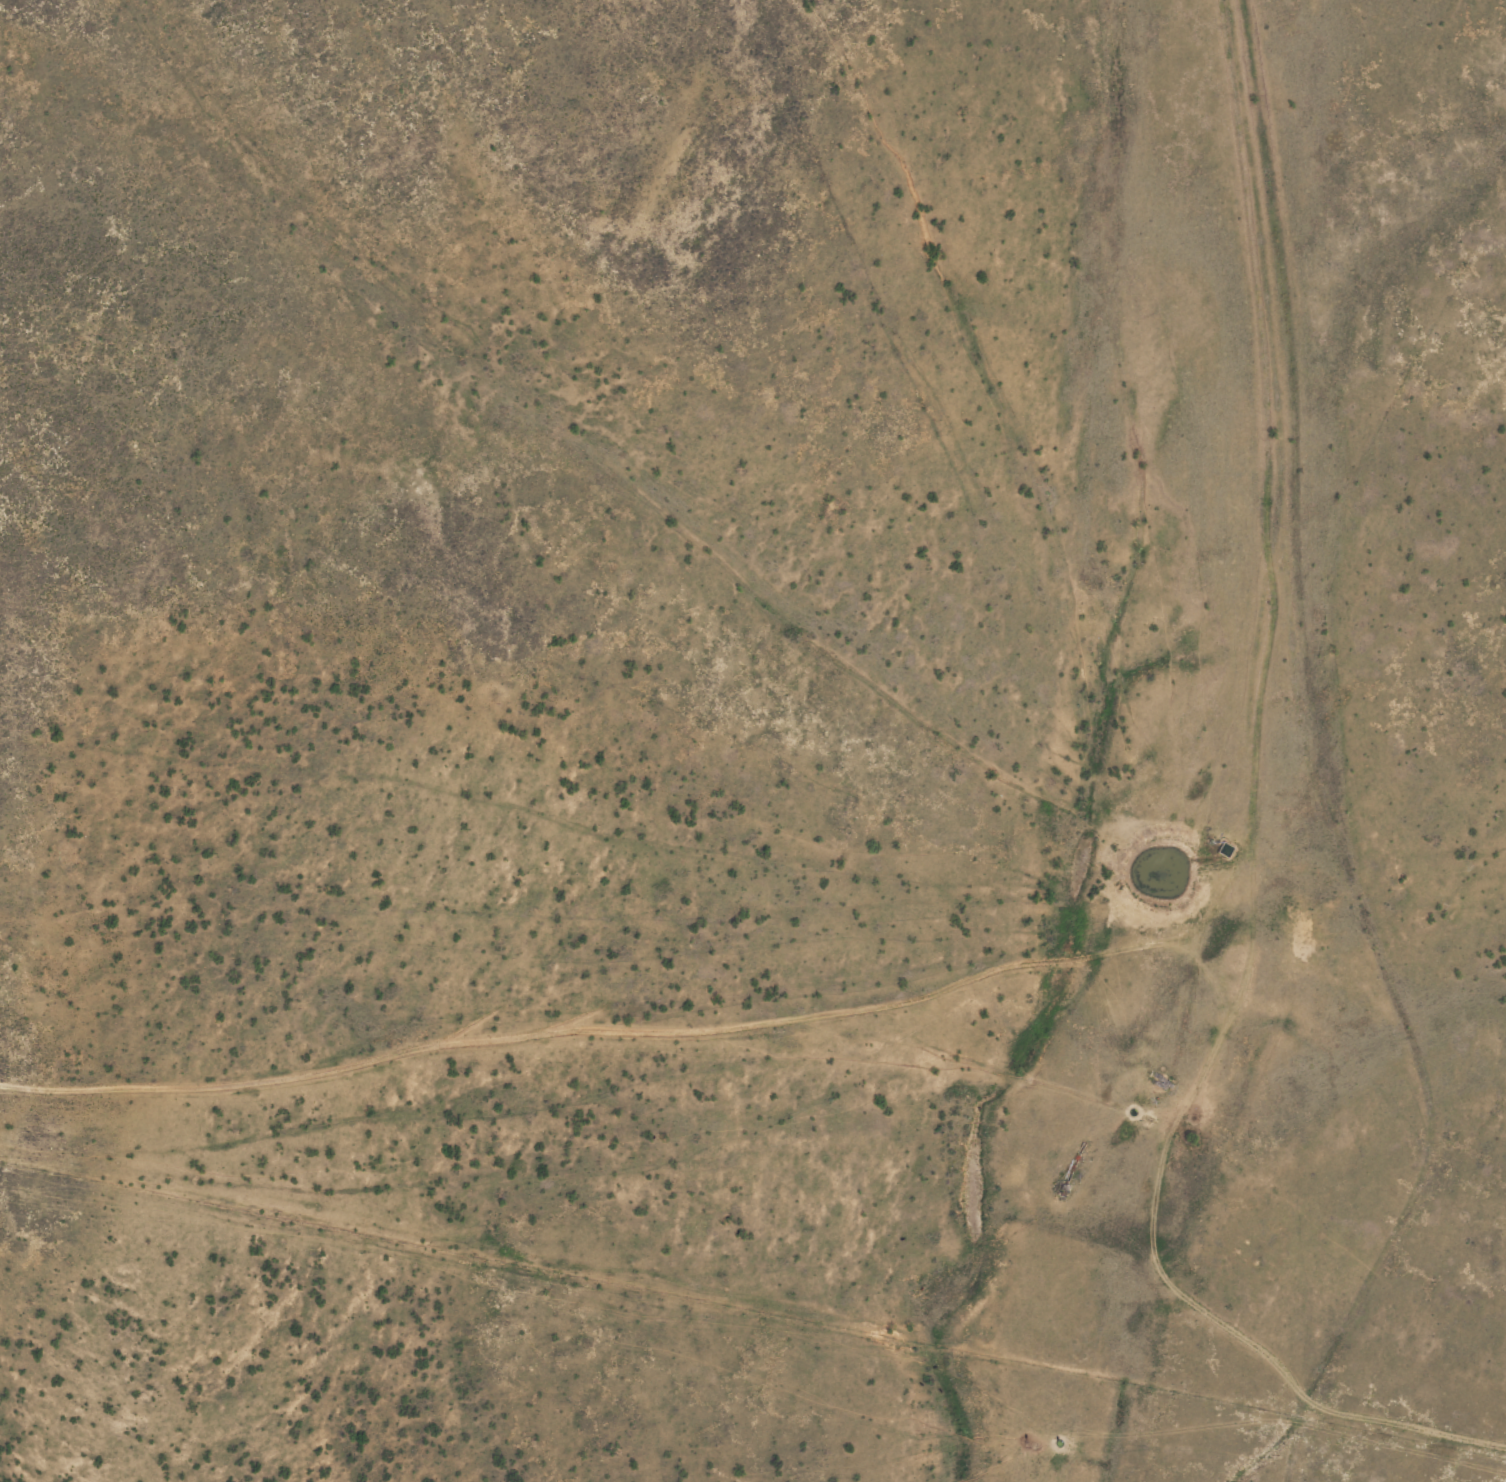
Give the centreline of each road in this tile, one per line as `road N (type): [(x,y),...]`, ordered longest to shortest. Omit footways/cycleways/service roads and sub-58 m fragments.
road 1 (residential): [(1215,1481),(1377,1266),(1387,1214),(1356,957),(1309,825),(1303,133),(1268,0)]

